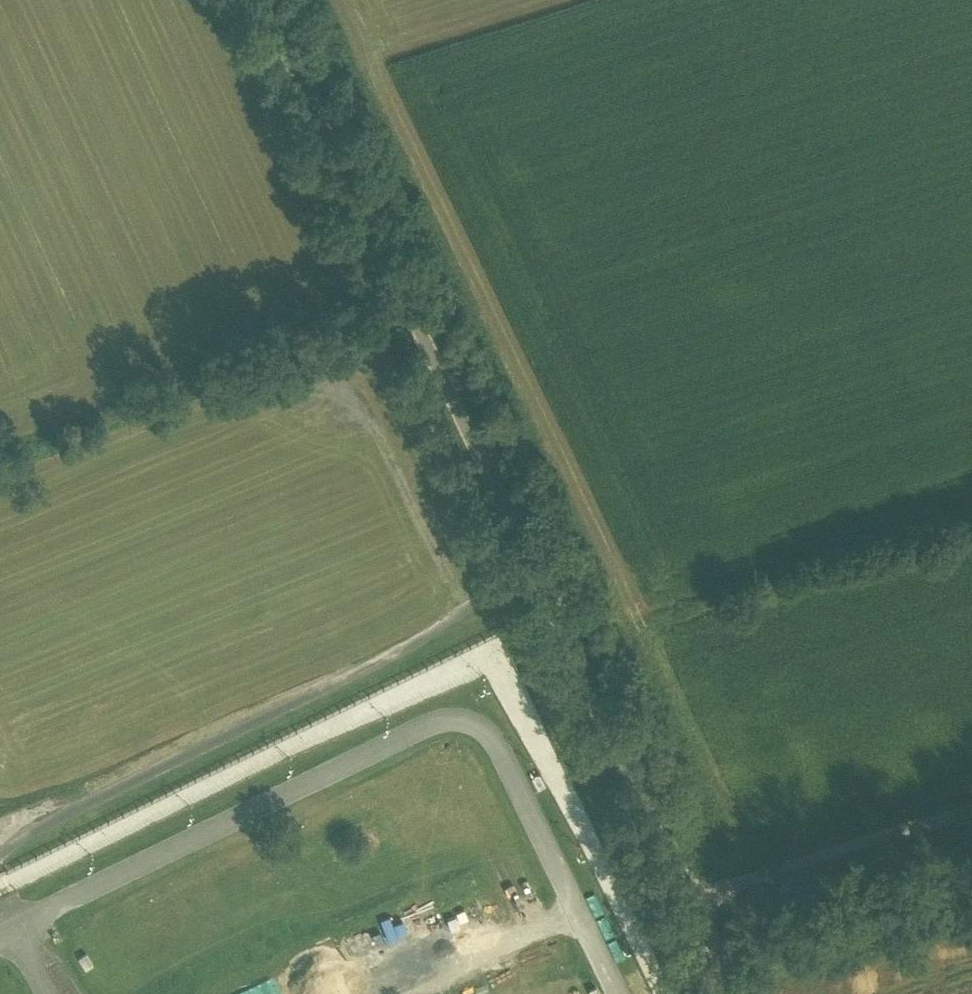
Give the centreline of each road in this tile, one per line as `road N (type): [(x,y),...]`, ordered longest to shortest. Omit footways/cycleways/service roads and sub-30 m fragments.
road 1 (unclassified): [(692,903),(264,0)]
road 2 (track): [(971,815),(692,903)]

